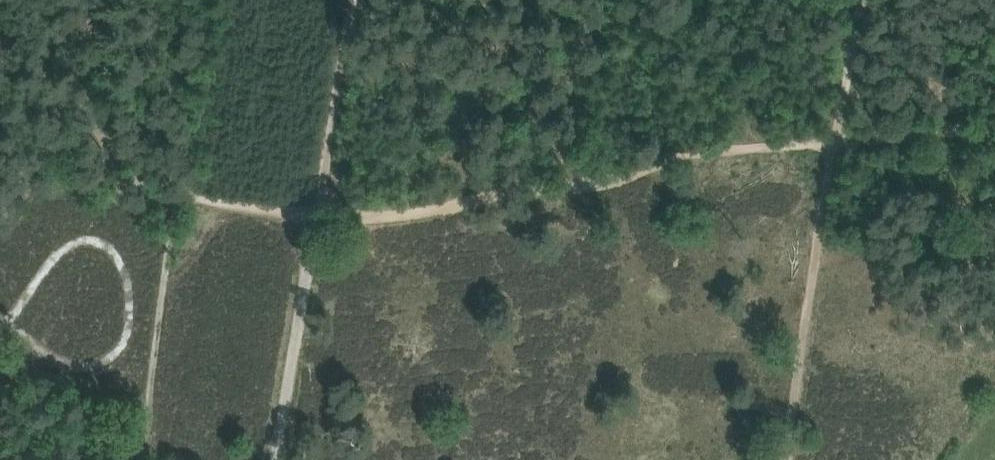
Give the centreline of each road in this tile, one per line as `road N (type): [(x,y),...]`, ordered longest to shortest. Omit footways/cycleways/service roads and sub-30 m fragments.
road 1 (track): [(316,213),(405,213),(596,185),(706,155),(994,145)]
road 2 (track): [(862,0),(778,459)]
road 3 (track): [(316,213),(275,459)]
road 4 (track): [(345,0),(316,213)]
road 5 (track): [(178,184),(214,202),(316,213)]

